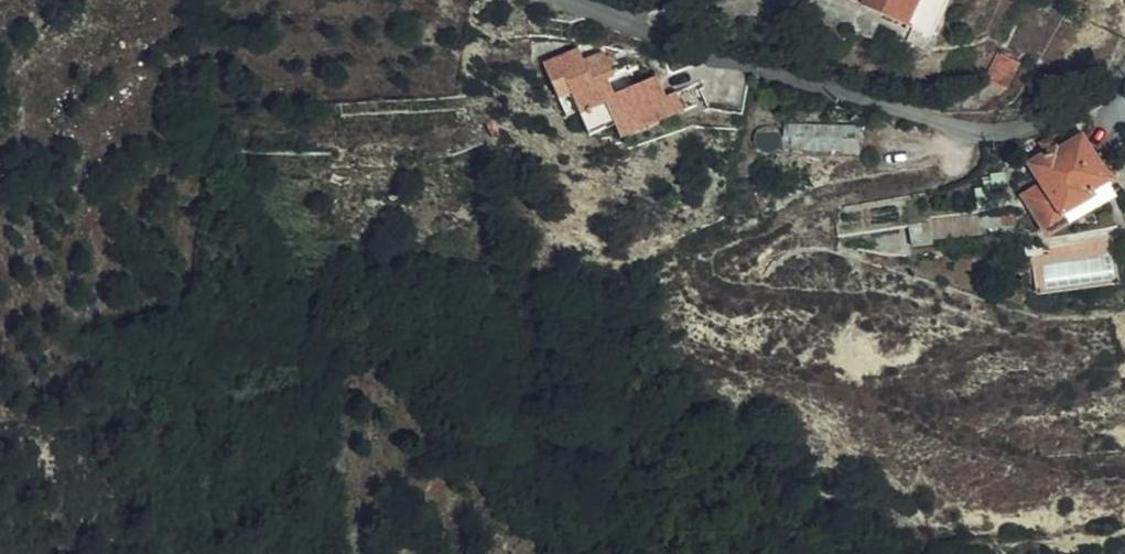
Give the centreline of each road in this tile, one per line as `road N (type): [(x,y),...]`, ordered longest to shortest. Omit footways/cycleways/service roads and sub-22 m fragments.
road 1 (residential): [(556,0),(677,47),(981,132),(1010,133),(1062,113),(1124,71)]

